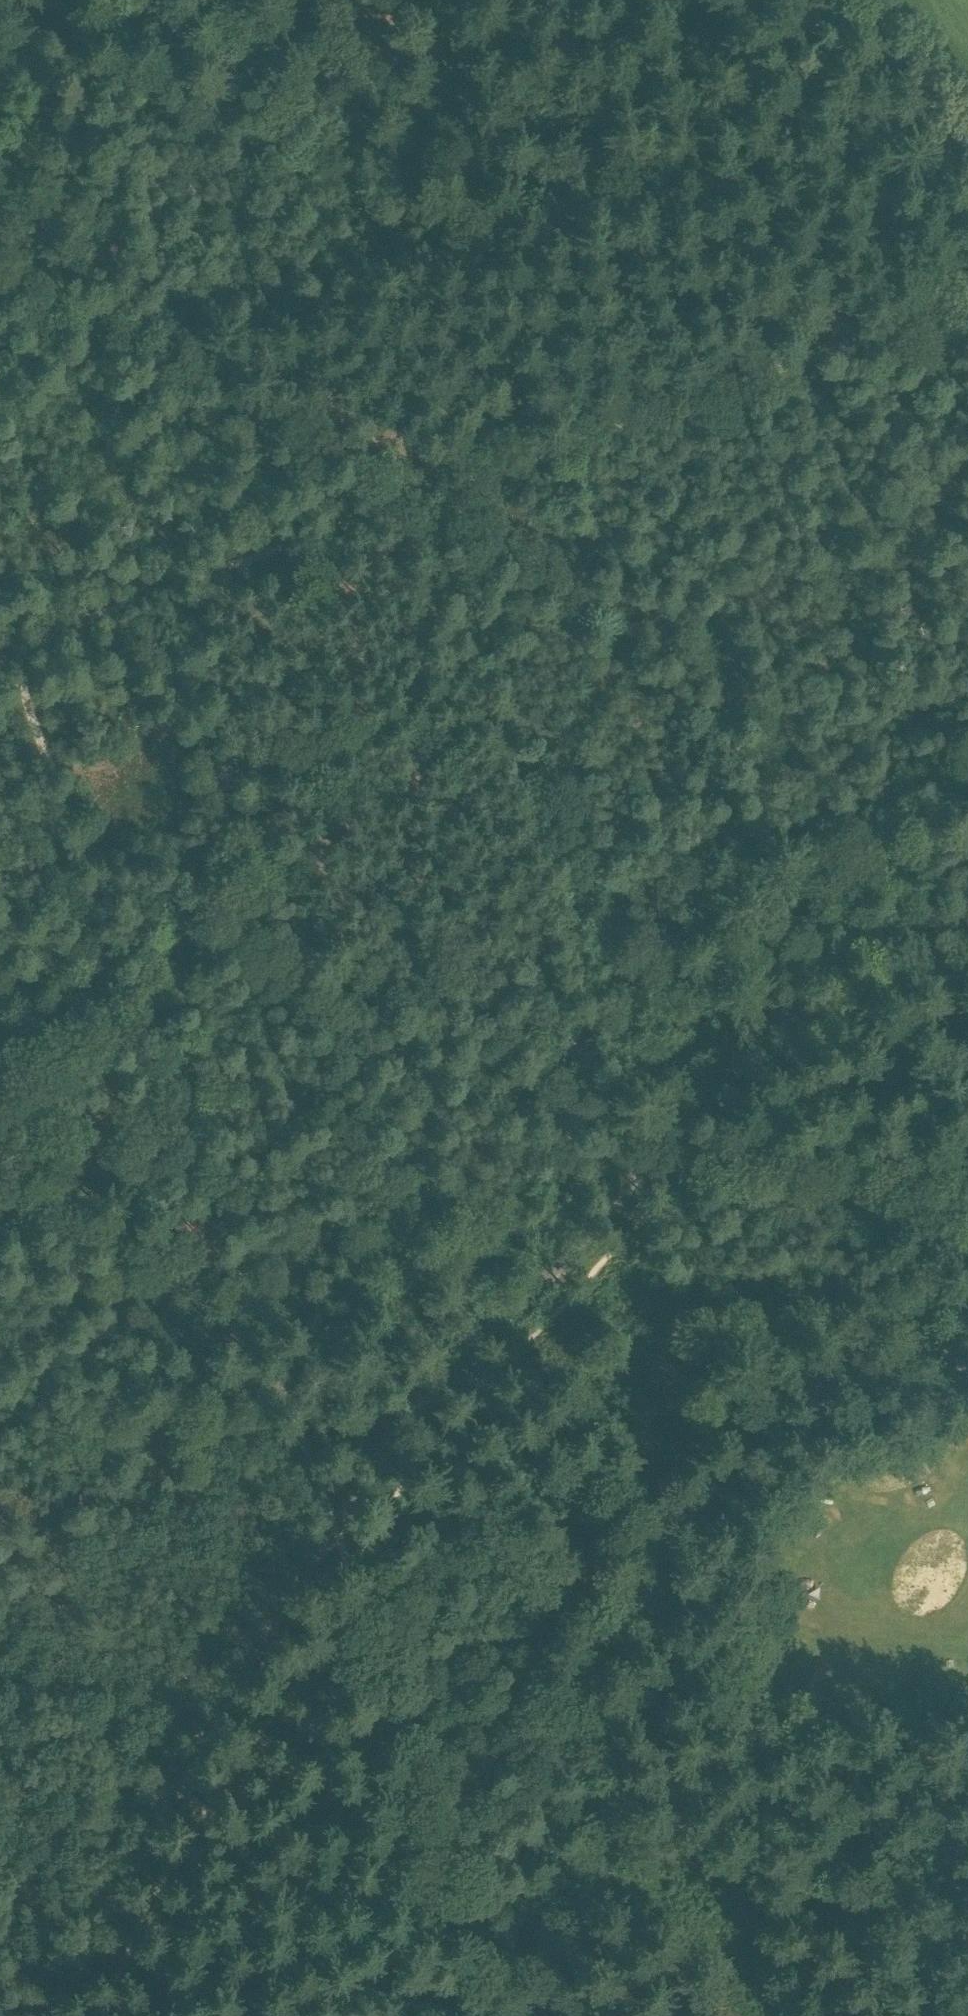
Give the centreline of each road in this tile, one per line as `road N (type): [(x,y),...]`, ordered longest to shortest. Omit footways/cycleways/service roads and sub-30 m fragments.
road 1 (unclassified): [(53,2015),(331,1534),(412,1425),(654,1156),(850,912),(967,791)]
road 2 (track): [(0,653),(331,1534),(500,2015)]
road 3 (track): [(857,342),(796,241),(706,192),(433,94),(371,59),(296,34),(14,0)]
road 4 (track): [(0,641),(857,342)]

